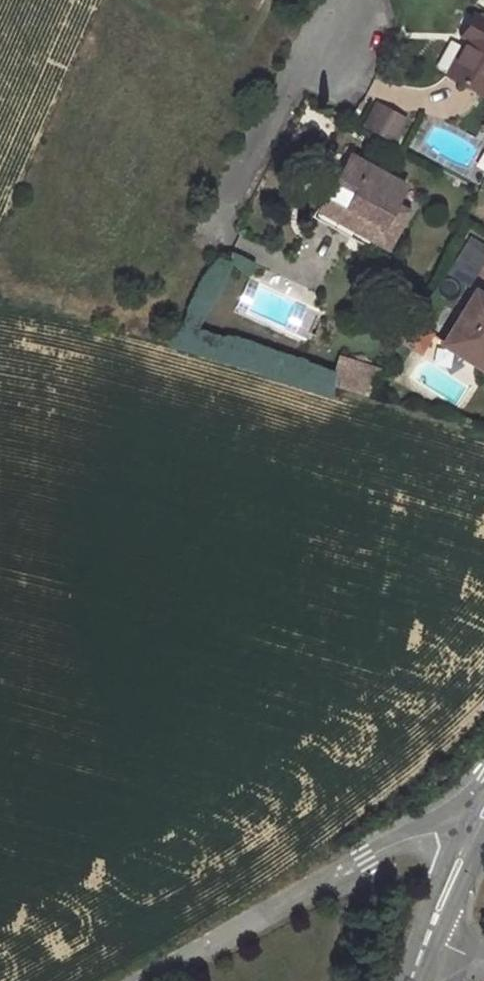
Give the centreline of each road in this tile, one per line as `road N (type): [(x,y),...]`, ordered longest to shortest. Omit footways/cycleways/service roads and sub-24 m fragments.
road 1 (residential): [(151,980),(365,858),(483,813)]
road 2 (residential): [(210,236),(341,0)]
road 3 (unclassified): [(428,937),(483,813)]

